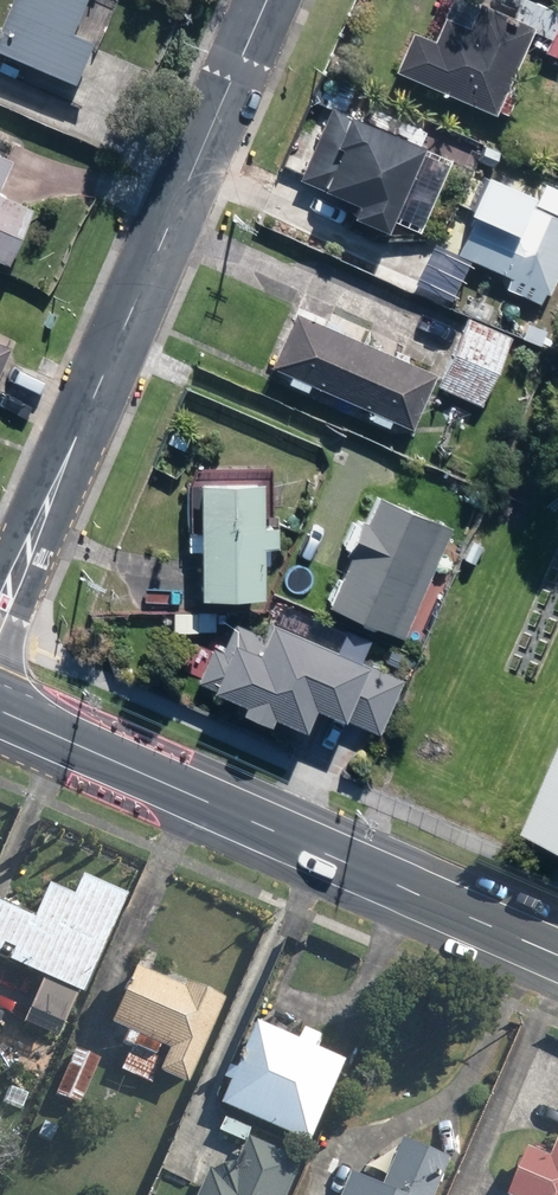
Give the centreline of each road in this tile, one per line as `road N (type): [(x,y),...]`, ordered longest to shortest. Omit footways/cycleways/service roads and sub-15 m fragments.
road 1 (residential): [(266,0),(0,612)]
road 2 (tertiary): [(0,713),(557,955)]

